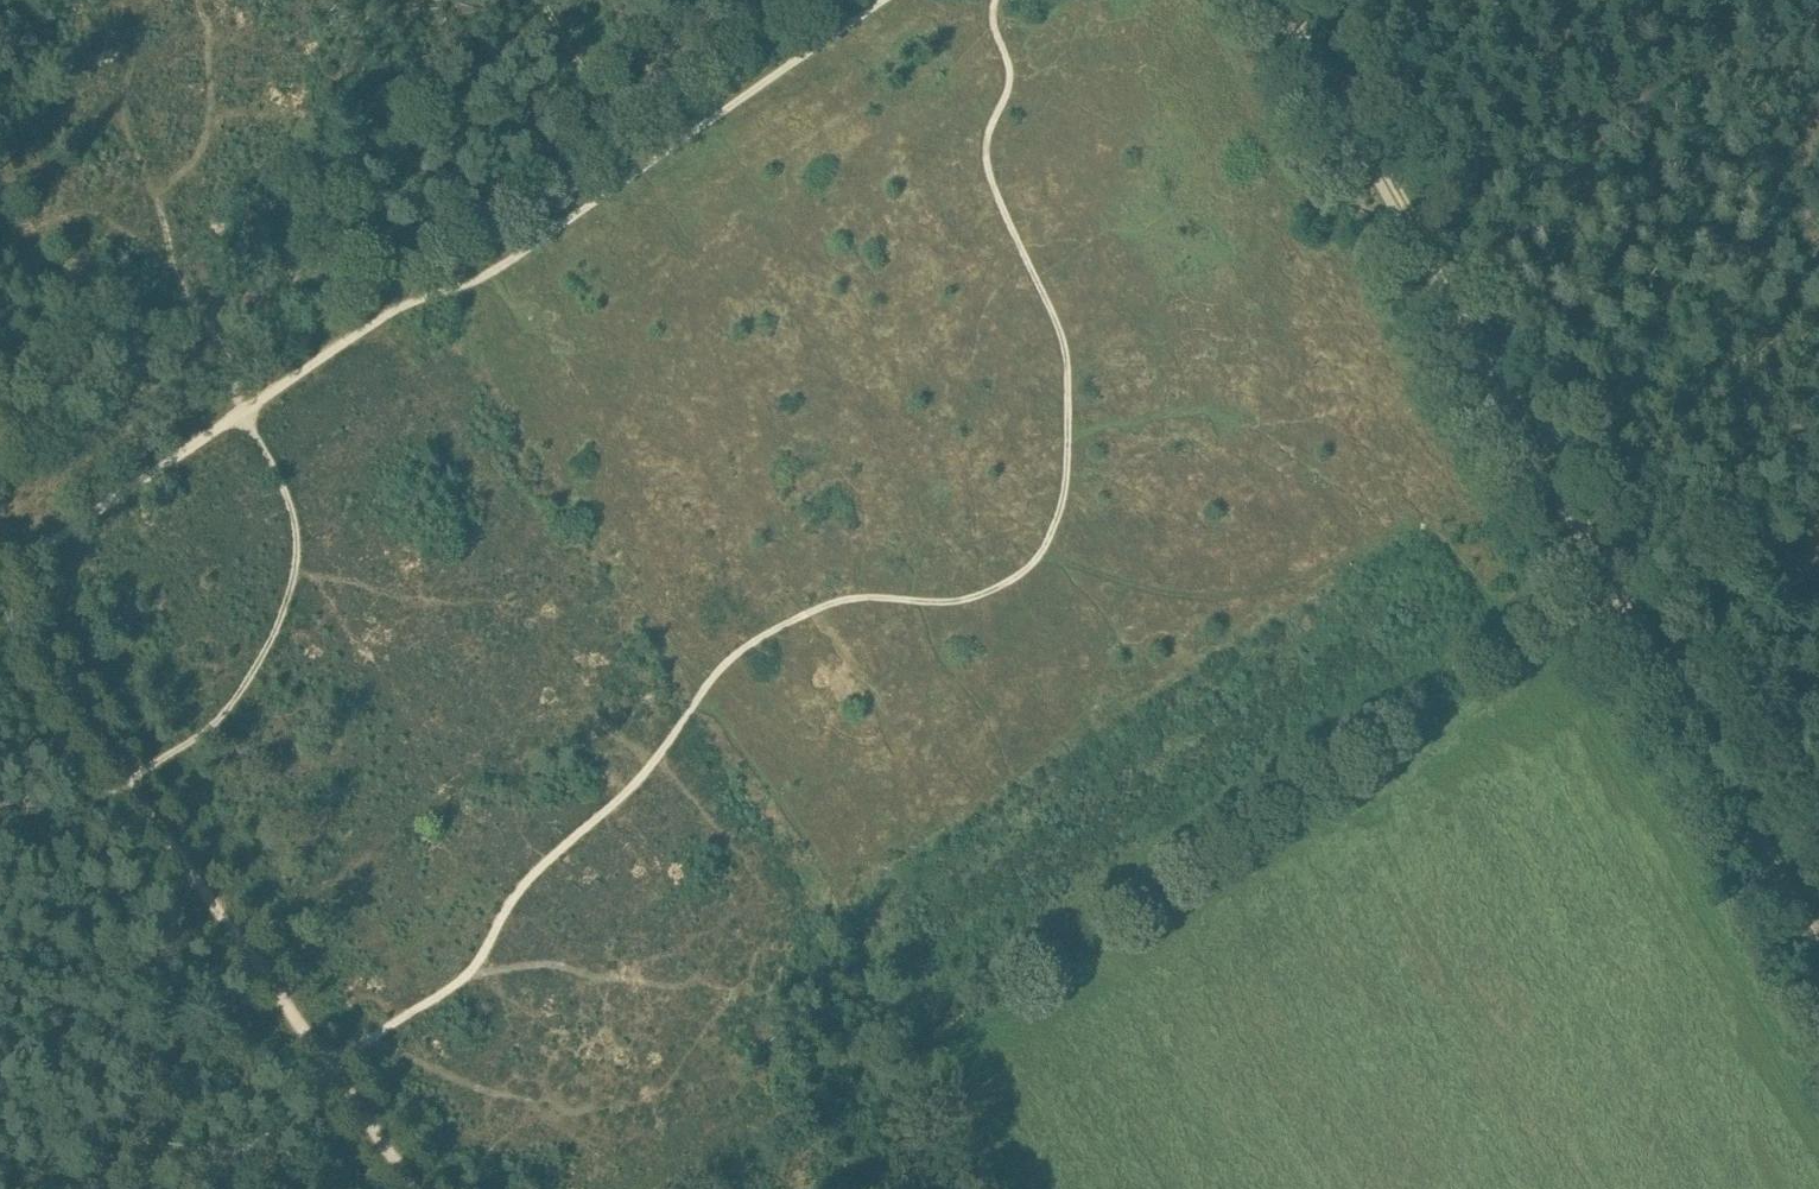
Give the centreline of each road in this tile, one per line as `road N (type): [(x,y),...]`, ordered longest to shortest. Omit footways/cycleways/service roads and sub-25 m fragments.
road 1 (track): [(0,574),(402,300)]

